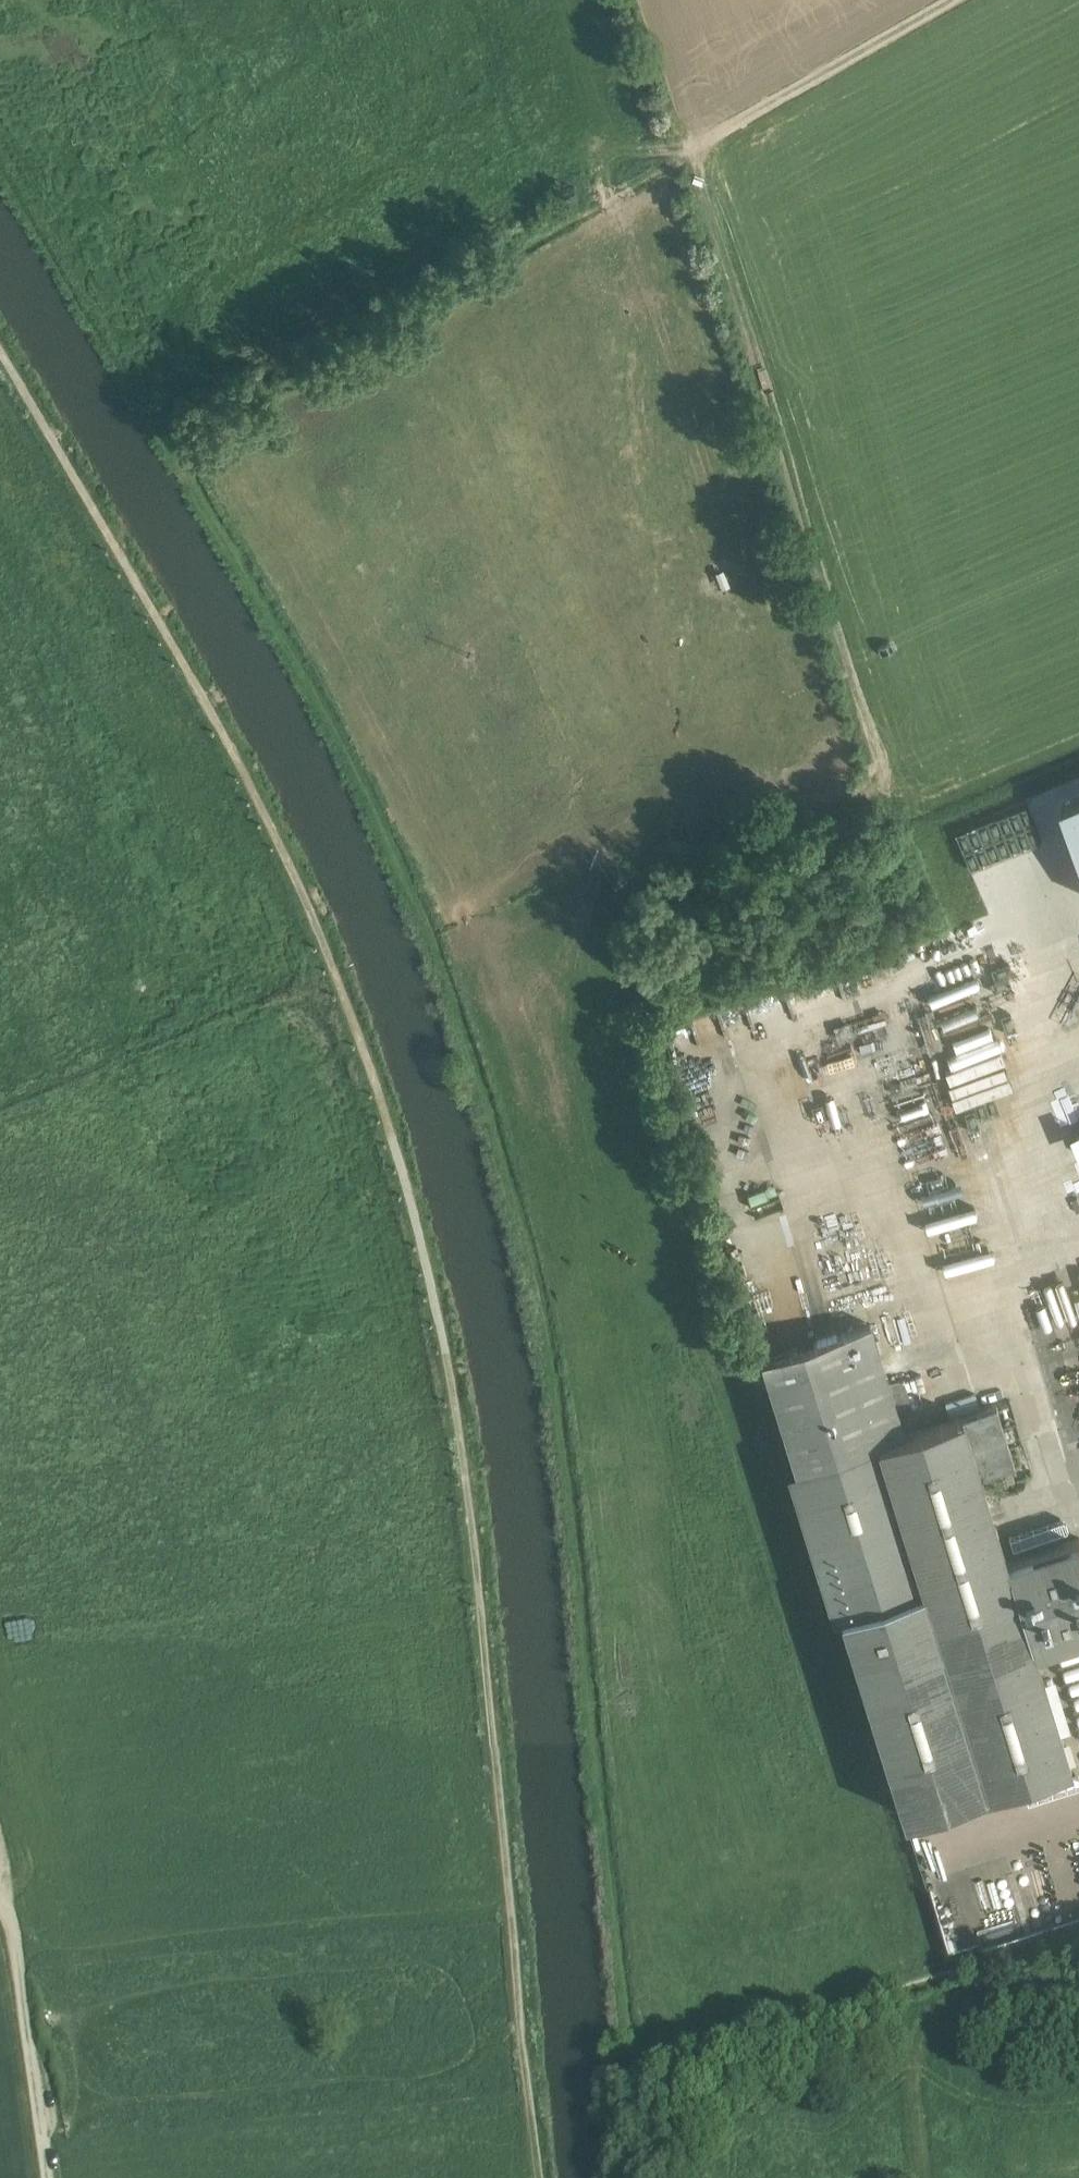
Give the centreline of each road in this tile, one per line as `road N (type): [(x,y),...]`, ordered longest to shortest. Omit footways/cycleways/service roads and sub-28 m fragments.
road 1 (track): [(933,2177),(922,2076),(926,2034),(943,2013),(1078,1975)]
road 2 (track): [(943,0),(695,138)]
road 3 (track): [(0,1907),(10,1917),(47,2177)]

